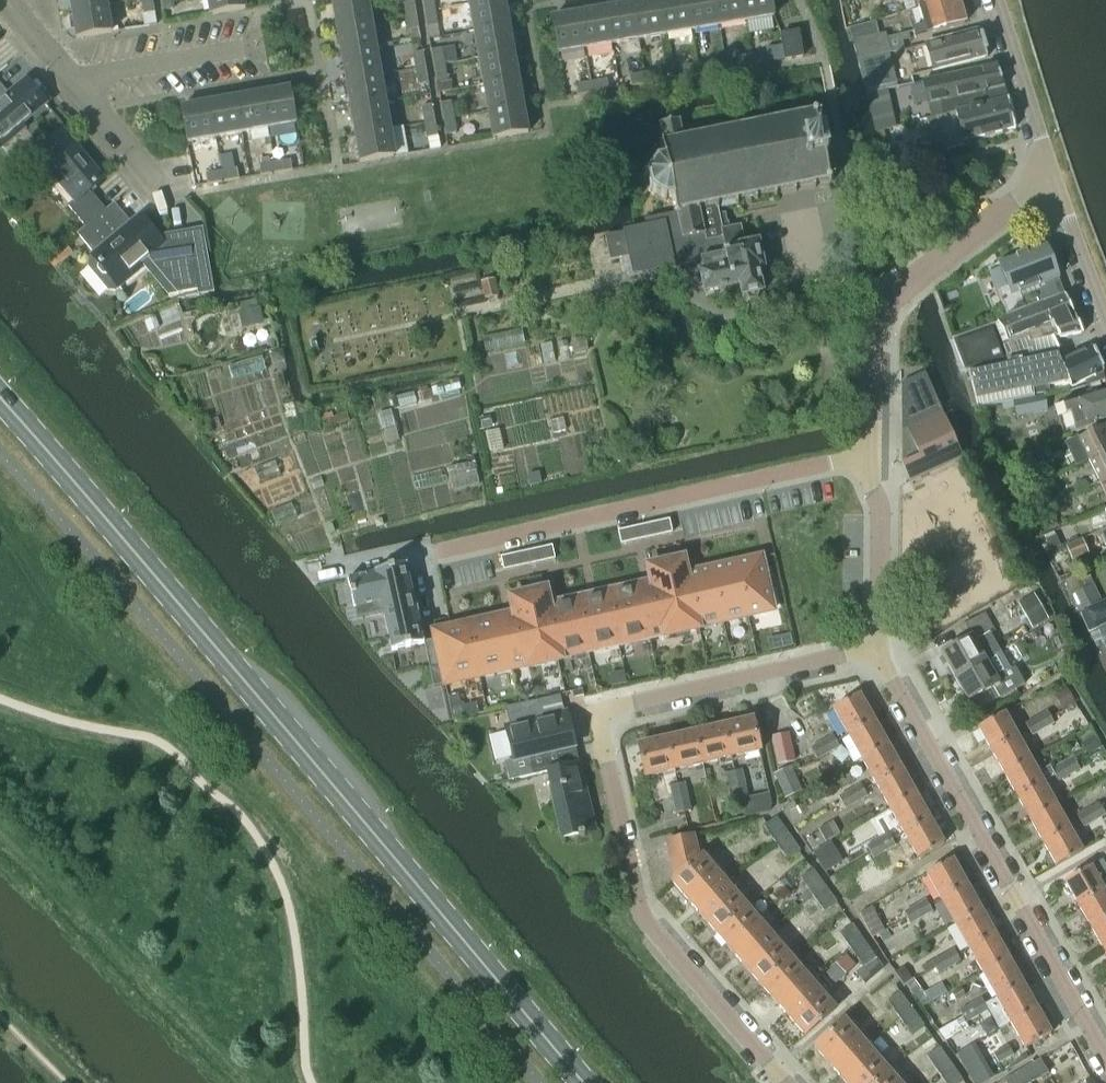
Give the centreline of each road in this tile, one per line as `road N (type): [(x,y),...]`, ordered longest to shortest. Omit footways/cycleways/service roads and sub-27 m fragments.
road 1 (secondary): [(581,1082),(0,403)]
road 2 (residential): [(876,648),(603,718),(640,908),(785,1082)]
road 3 (residential): [(1105,1058),(876,648)]
road 4 (residential): [(439,547),(861,459)]
road 5 (residential): [(861,459),(876,420),(877,328),(889,303),(1052,180)]
road 6 (residential): [(164,189),(3,0)]
road 7 (residential): [(876,648),(881,515),(861,459)]
road 8 (residential): [(1052,180),(993,0)]
road 9 (residential): [(1105,308),(1052,180)]

